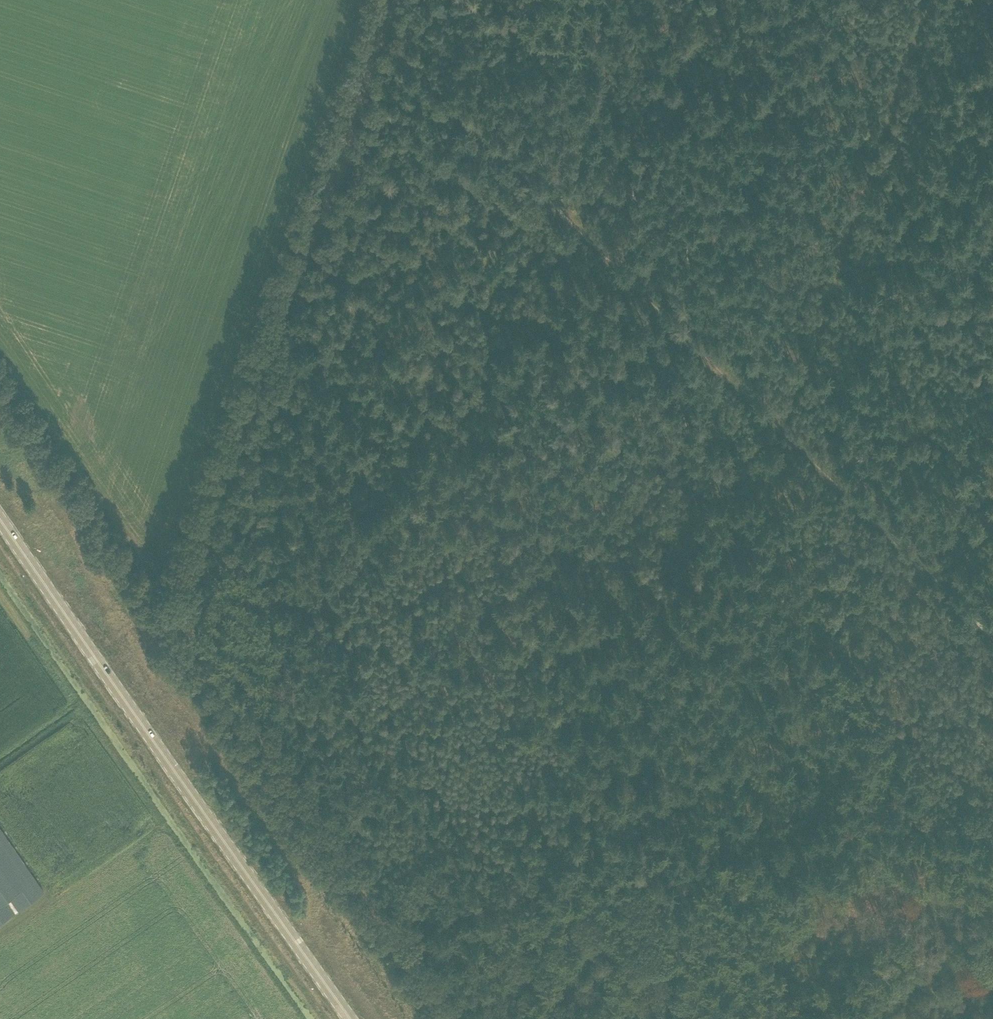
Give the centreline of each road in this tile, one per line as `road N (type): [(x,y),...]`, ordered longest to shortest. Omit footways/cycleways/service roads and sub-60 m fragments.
road 1 (track): [(387,0),(177,627),(220,690)]
road 2 (primary): [(349,1018),(0,517)]
road 3 (track): [(414,972),(281,777)]

